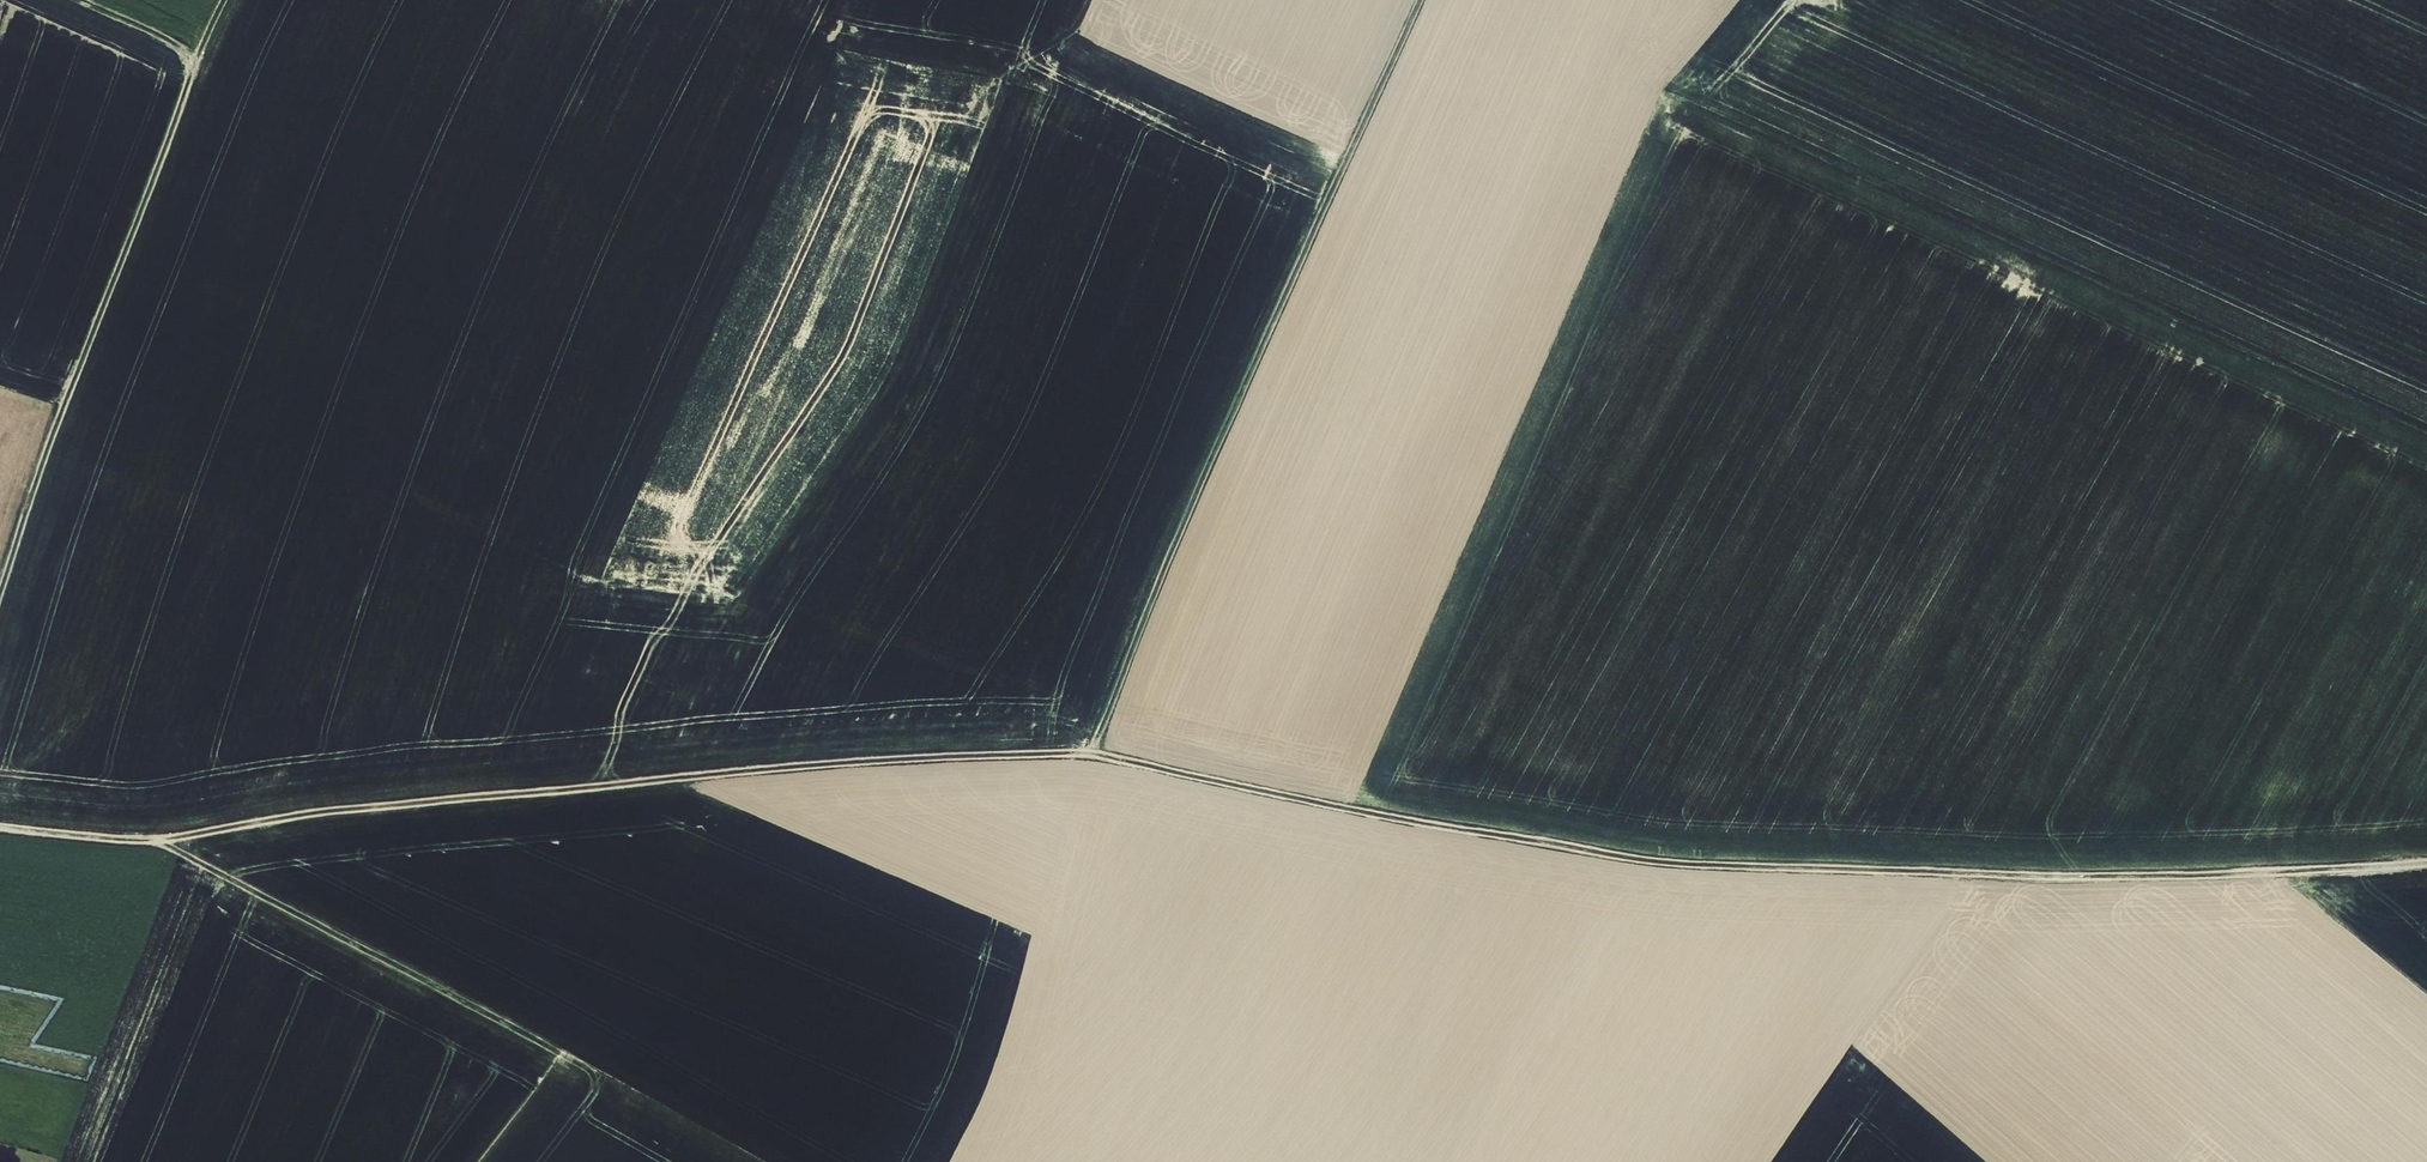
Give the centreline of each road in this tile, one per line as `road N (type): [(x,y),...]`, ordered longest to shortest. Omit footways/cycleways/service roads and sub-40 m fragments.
road 1 (track): [(0,826),(148,840),(301,814),(797,765),(1087,752),(1648,866),(2136,879),(2426,864)]
road 2 (track): [(1087,752),(1417,0)]
road 3 (track): [(0,596),(188,78),(183,56),(165,36),(83,0)]

